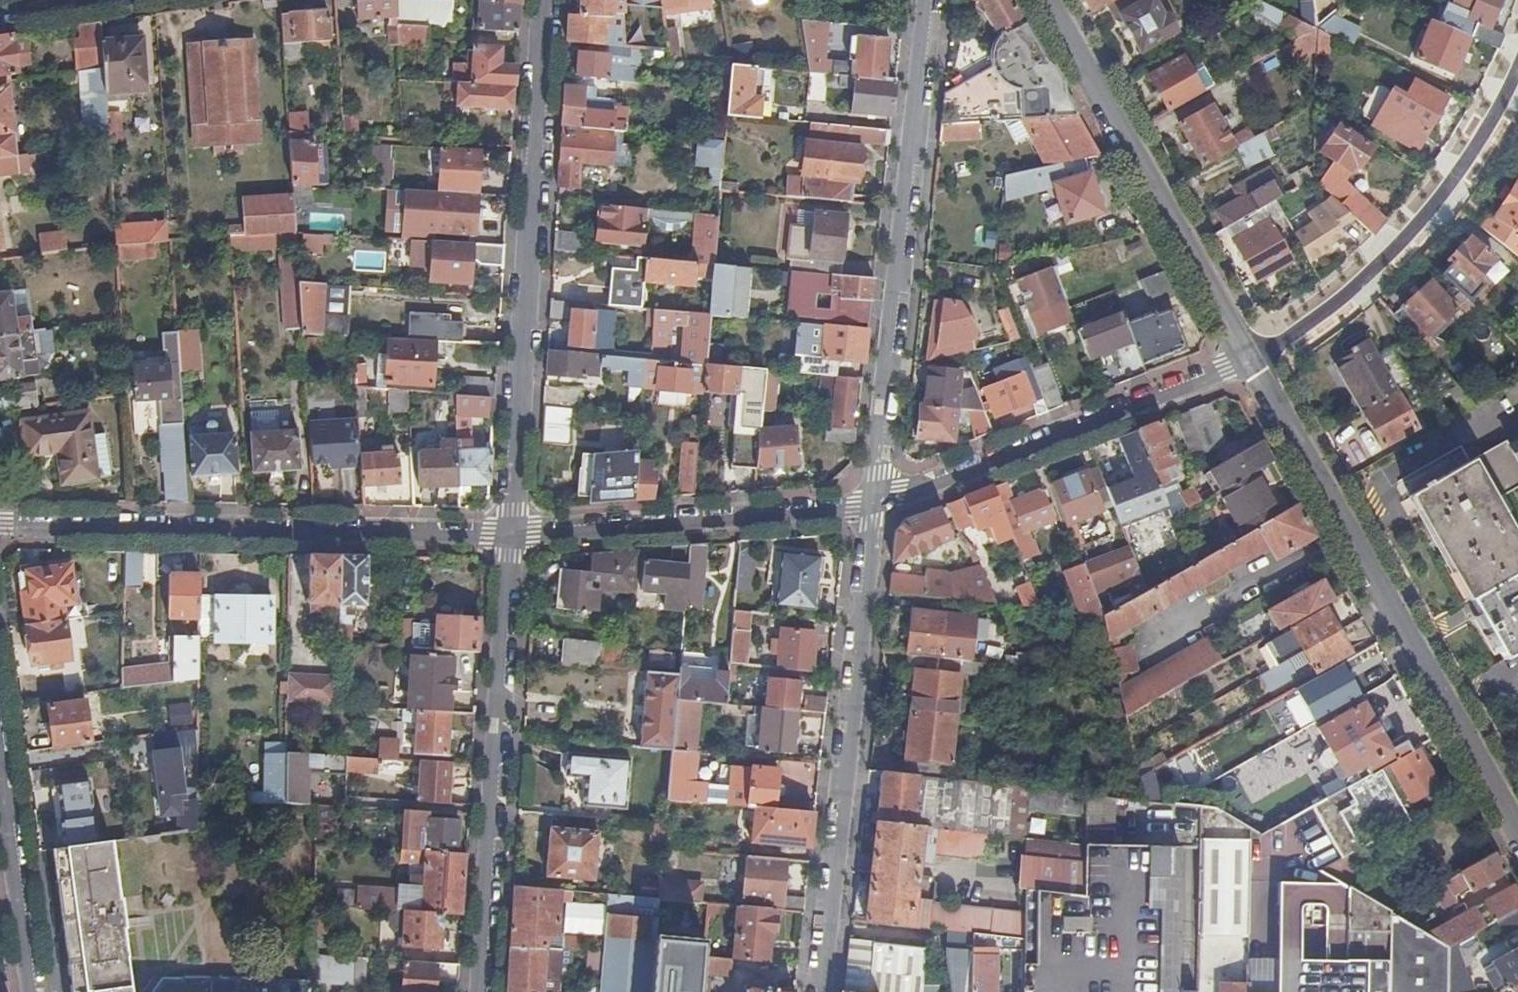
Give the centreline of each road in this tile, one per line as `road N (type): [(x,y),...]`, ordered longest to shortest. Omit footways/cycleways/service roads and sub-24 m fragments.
road 1 (tertiary): [(1517,840),(1250,357)]
road 2 (residential): [(512,533),(546,0)]
road 3 (residential): [(0,526),(512,533)]
road 4 (residential): [(930,0),(874,503)]
road 5 (residential): [(874,503),(824,991)]
road 6 (residential): [(482,991),(512,533)]
road 7 (residential): [(1250,357),(1353,294),(1423,219),(1496,116),(1517,56)]
road 8 (tertiary): [(1250,357),(1043,0)]
road 9 (residential): [(874,503),(956,480),(1250,357)]
road 10 (residential): [(512,533),(764,519),(874,503)]
road 11 (residential): [(0,772),(30,991)]

